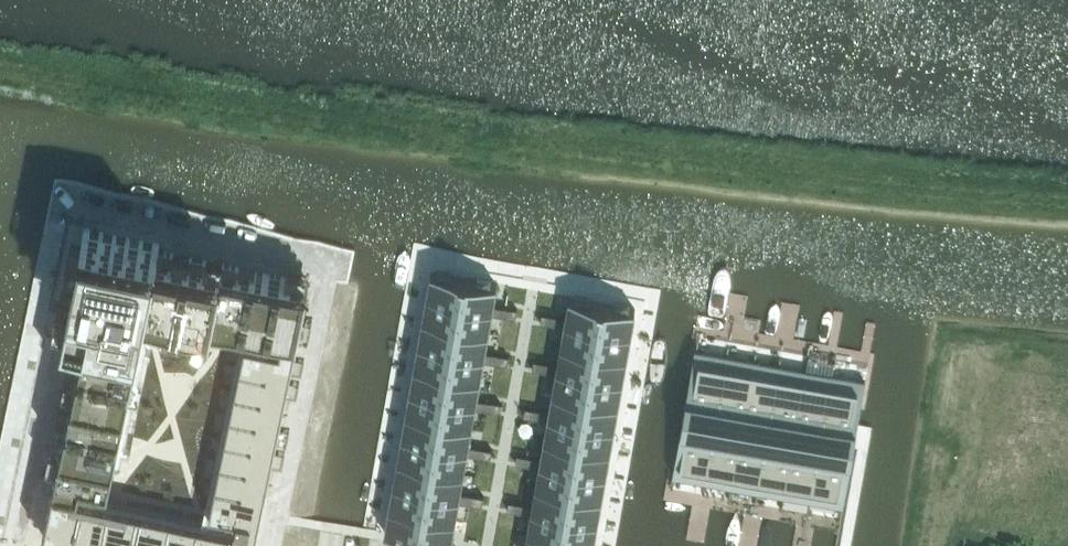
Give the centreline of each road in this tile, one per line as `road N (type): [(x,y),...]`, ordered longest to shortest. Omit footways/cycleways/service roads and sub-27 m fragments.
road 1 (residential): [(271,545),(332,268),(57,208)]

